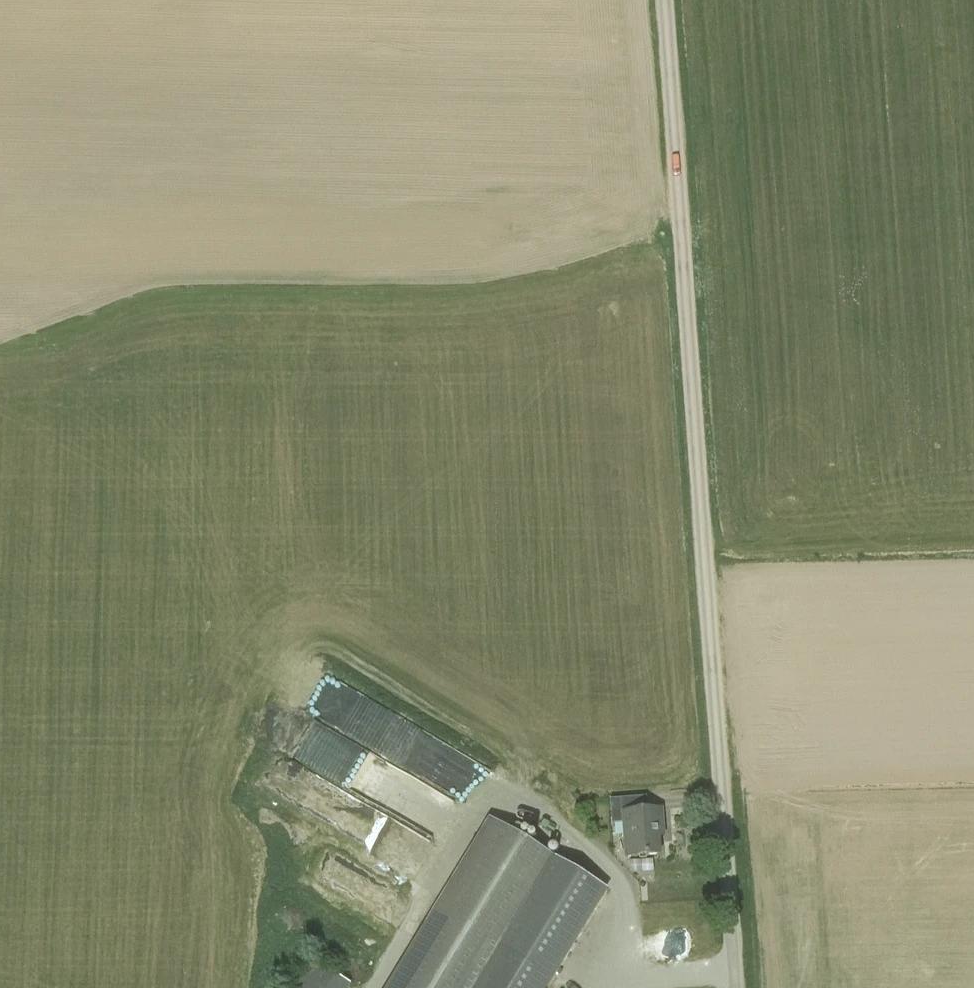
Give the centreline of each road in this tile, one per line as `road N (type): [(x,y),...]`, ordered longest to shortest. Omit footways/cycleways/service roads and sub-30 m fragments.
road 1 (unclassified): [(725,987),(652,0)]

